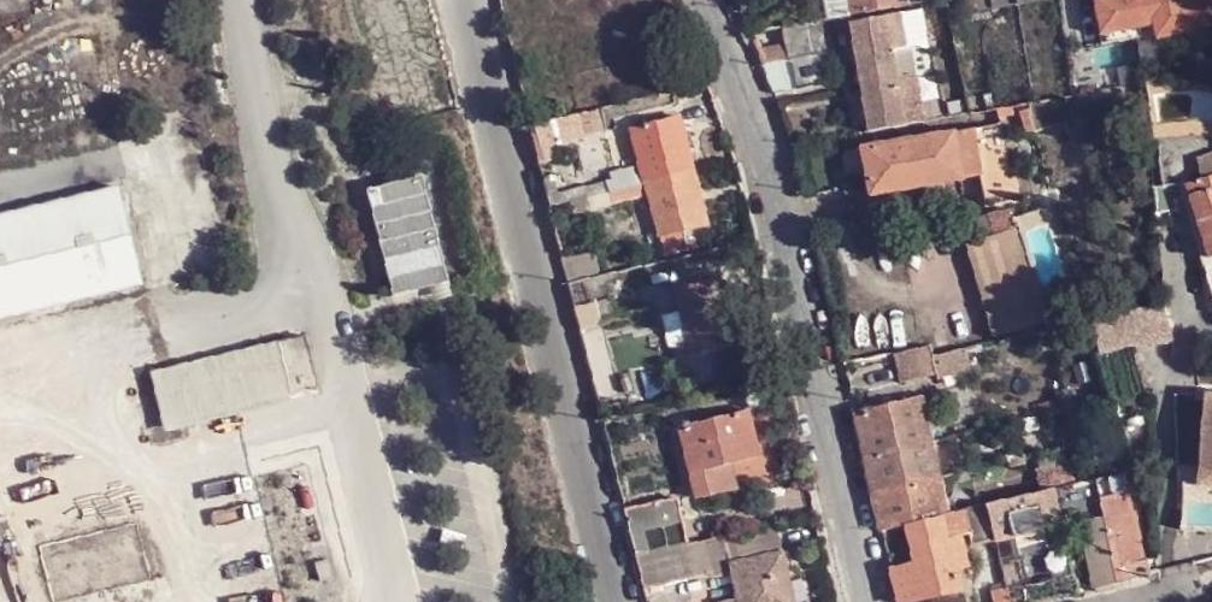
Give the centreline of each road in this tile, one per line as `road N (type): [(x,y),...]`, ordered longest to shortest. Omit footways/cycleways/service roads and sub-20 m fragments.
road 1 (residential): [(868,601),(746,100),(709,0)]
road 2 (residential): [(460,0),(612,601)]

